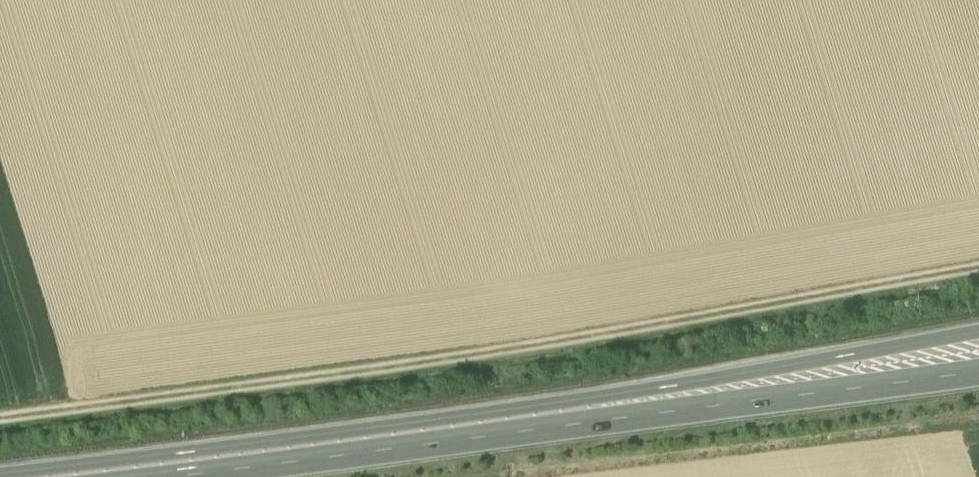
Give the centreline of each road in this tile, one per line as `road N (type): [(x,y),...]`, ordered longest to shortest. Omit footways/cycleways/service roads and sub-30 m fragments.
road 1 (track): [(978,268),(494,356),(0,424)]
road 2 (trunk): [(978,340),(541,422)]
road 3 (trunk): [(541,422),(978,374)]
road 4 (trunk): [(541,422),(116,476)]

